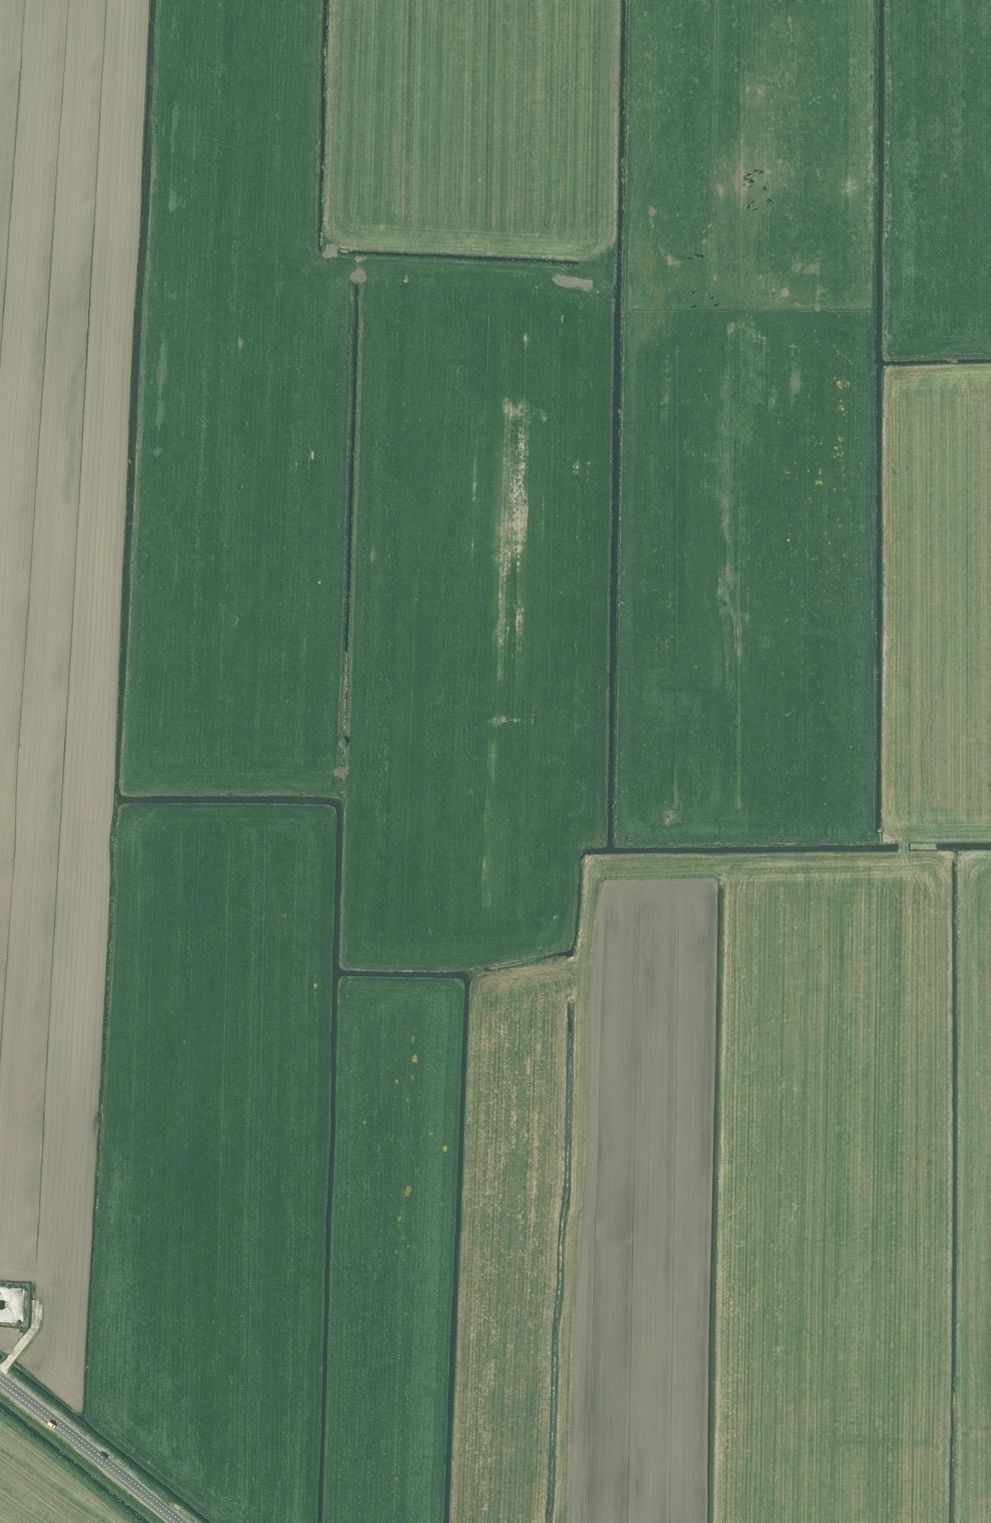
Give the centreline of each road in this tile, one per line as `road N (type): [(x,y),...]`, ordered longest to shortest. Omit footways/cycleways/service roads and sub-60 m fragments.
road 1 (tertiary): [(180,1522),(0,1378)]

